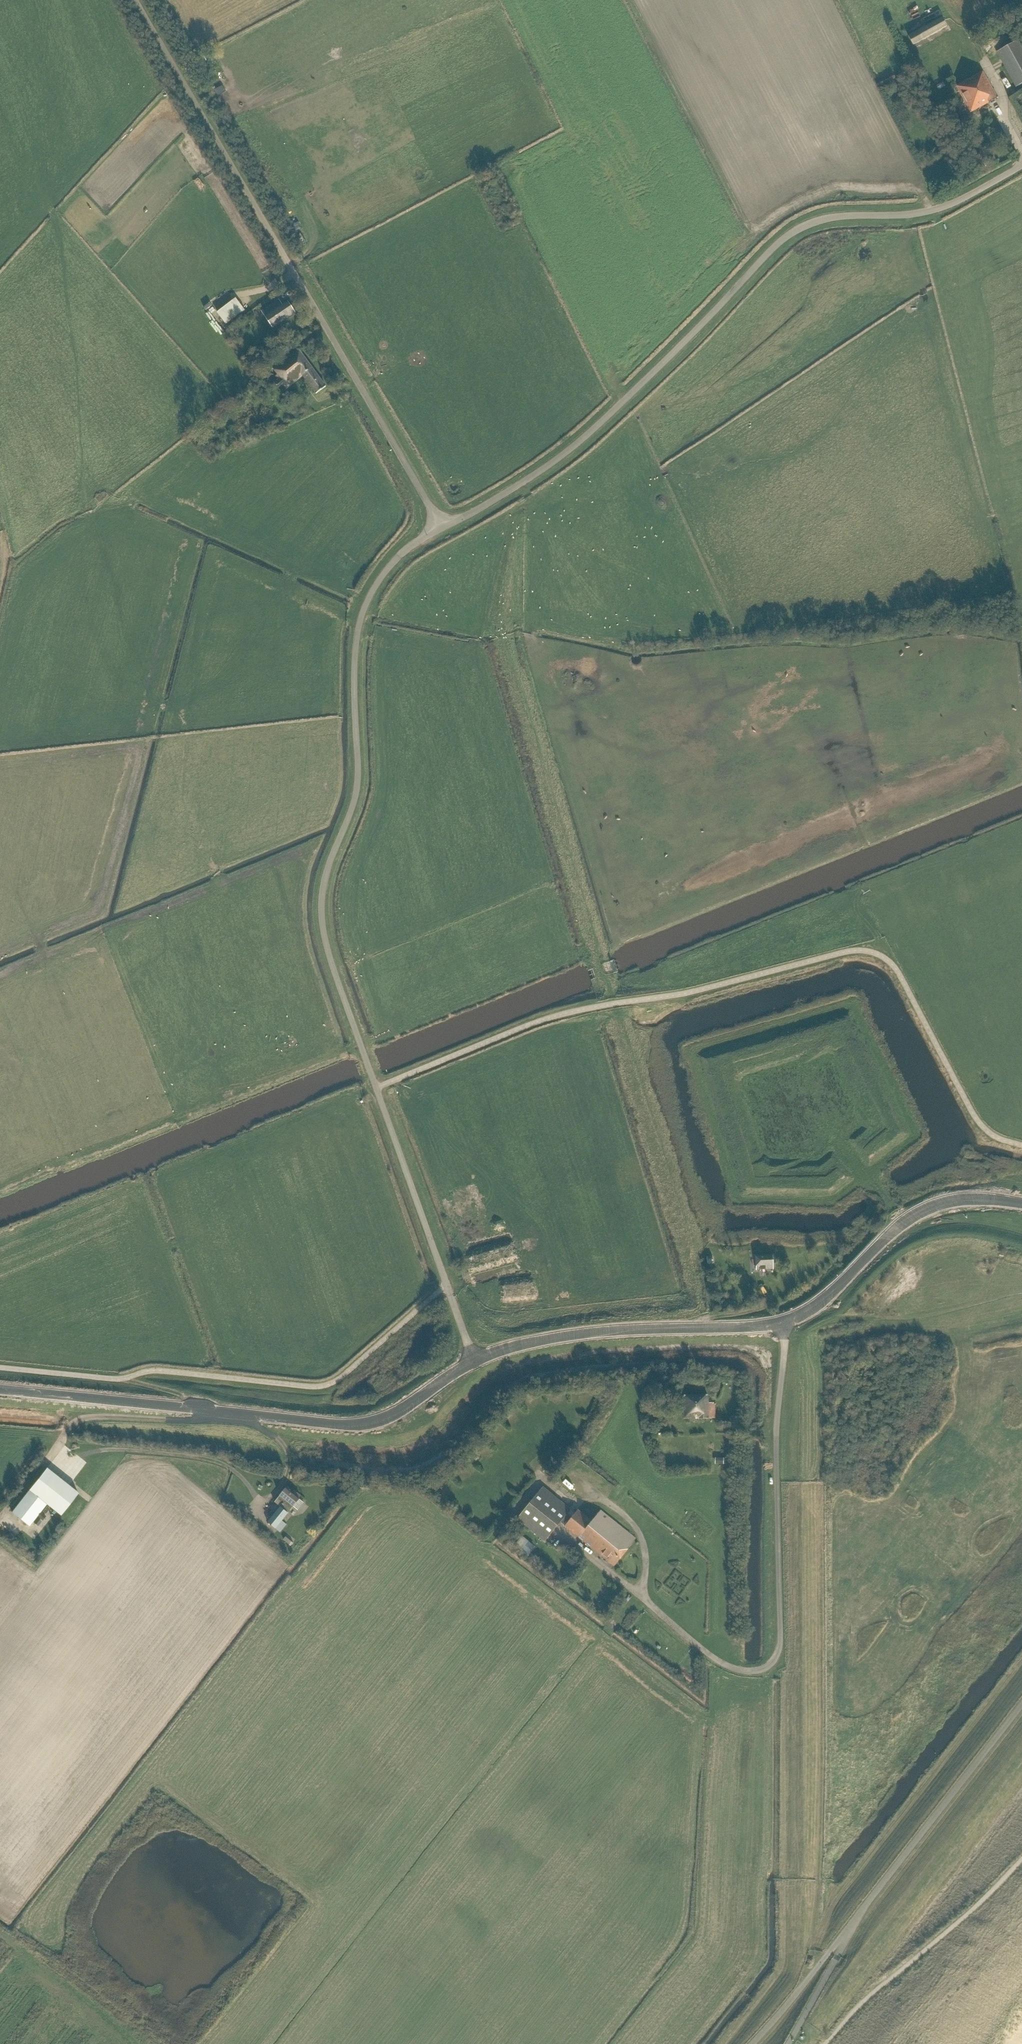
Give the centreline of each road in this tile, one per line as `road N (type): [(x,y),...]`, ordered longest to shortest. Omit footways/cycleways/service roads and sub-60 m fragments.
road 1 (unclassified): [(476,1360),(337,978),(324,914),(359,790),(354,686),(362,614),(399,556),(441,527)]
road 2 (unclassified): [(441,527),(568,451),(791,233),(837,216),(940,208),(1021,166)]
road 3 (unclassified): [(441,527),(137,0)]
road 4 (tertiary): [(476,1360),(582,1334),(782,1324),(833,1292),(918,1213),(967,1199),(1021,1204)]
road 5 (tertiary): [(0,1390),(365,1424),(401,1411),(476,1360)]
road 6 (unclassified): [(752,2043),(1021,1705)]

